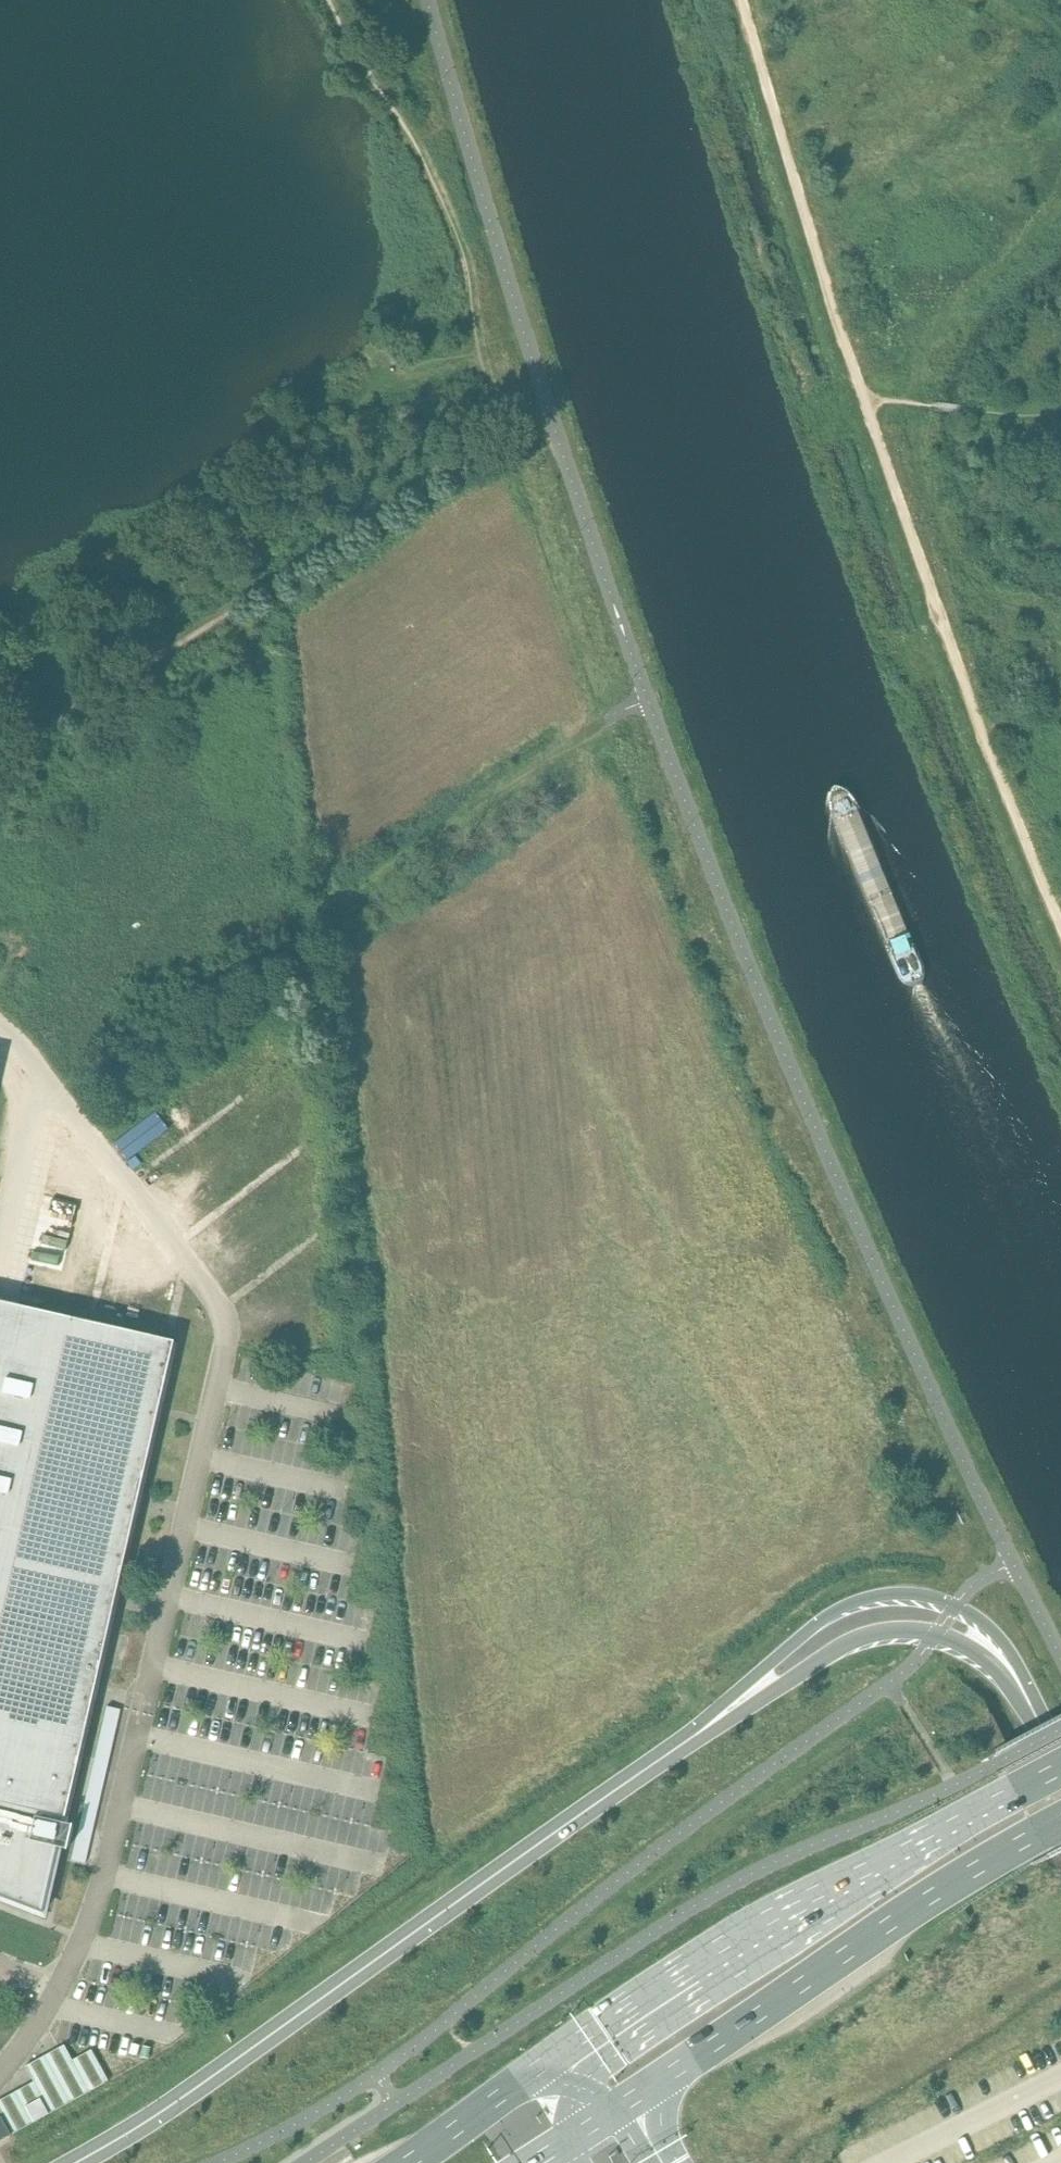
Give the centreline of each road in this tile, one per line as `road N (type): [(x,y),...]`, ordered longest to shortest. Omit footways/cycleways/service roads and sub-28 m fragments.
road 1 (residential): [(1060,1659),(937,1403),(649,703),(606,726)]
road 2 (unclassified): [(747,1699),(163,2112),(72,2162)]
road 3 (secondary): [(1060,1770),(723,1948),(545,2070)]
road 4 (secondary): [(622,2105),(1060,1821)]
road 5 (unclassified): [(1038,1710),(1016,1660),(994,1633),(955,1608),(913,1597),(872,1599),(832,1614),(772,1664),(747,1699)]
road 6 (unclassified): [(747,1699),(863,1641),(921,1635),(965,1650),(1038,1710)]
road 7 (track): [(606,726),(350,880)]
road 8 (secondary): [(545,2070),(410,2162)]

